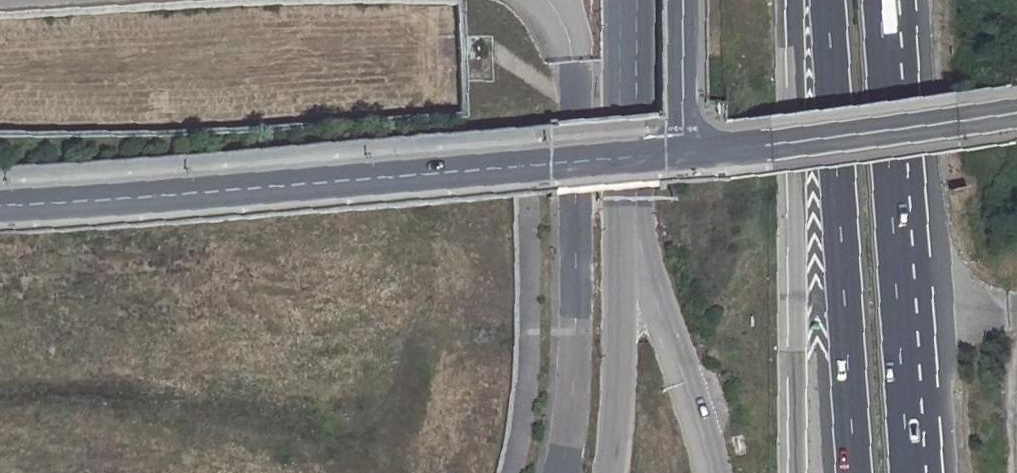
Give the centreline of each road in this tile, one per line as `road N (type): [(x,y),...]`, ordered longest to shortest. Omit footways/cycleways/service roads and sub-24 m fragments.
road 1 (tertiary): [(516,166),(0,204)]
road 2 (trunk): [(827,0),(853,472)]
road 3 (trunk): [(906,472),(880,0)]
road 4 (trunk): [(793,0),(797,472)]
road 5 (unclassified): [(559,472),(574,375),(575,90)]
road 6 (tertiary): [(680,154),(1016,114)]
road 7 (trunk): [(710,472),(625,233)]
road 8 (trunk): [(625,233),(611,472)]
road 9 (trunk): [(625,233),(629,0)]
road 10 (tertiary): [(516,166),(680,154)]
road 11 (residential): [(679,0),(680,154)]
road 12 (track): [(1016,353),(1008,383),(1012,472)]

